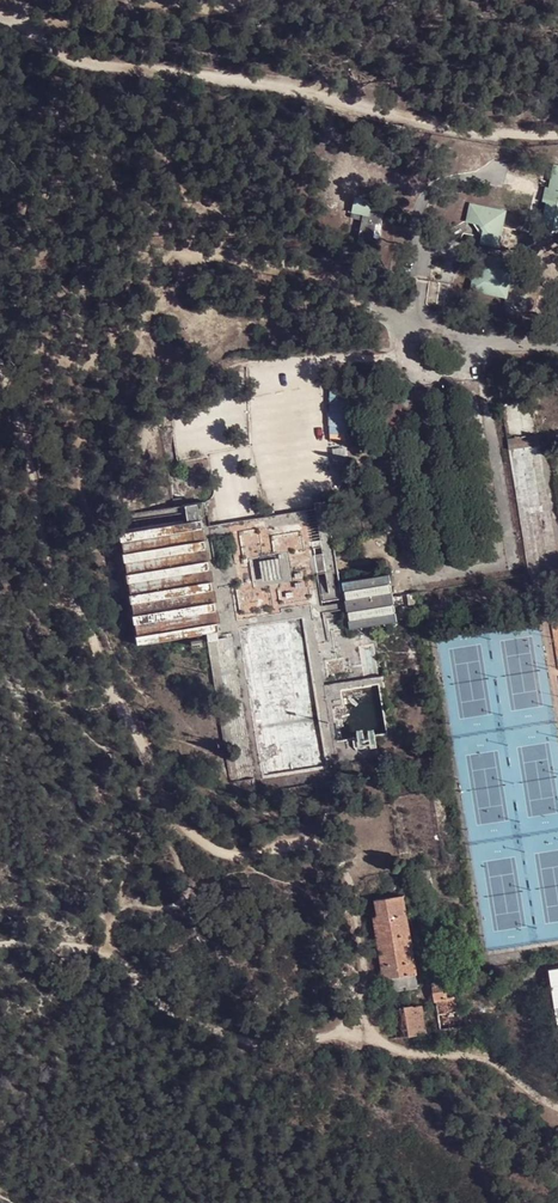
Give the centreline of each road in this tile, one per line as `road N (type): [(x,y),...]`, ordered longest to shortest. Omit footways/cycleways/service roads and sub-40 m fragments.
road 1 (track): [(0,953),(108,952),(154,998),(241,1043),(279,1050),(334,1036),(494,1063),(557,1106)]
road 2 (track): [(557,136),(465,134),(225,79),(104,66),(59,52),(0,16)]
road 3 (track): [(181,823),(52,575),(0,376)]
road 4 (track): [(373,307),(323,278),(234,255),(182,256),(130,263),(0,326)]
road 5 (track): [(385,1043),(364,1012),(365,950),(346,881),(329,857),(307,842),(218,851),(181,823)]
road 6 (track): [(230,0),(210,11),(30,34)]
road 7 (residential): [(557,347),(476,341),(373,307)]

